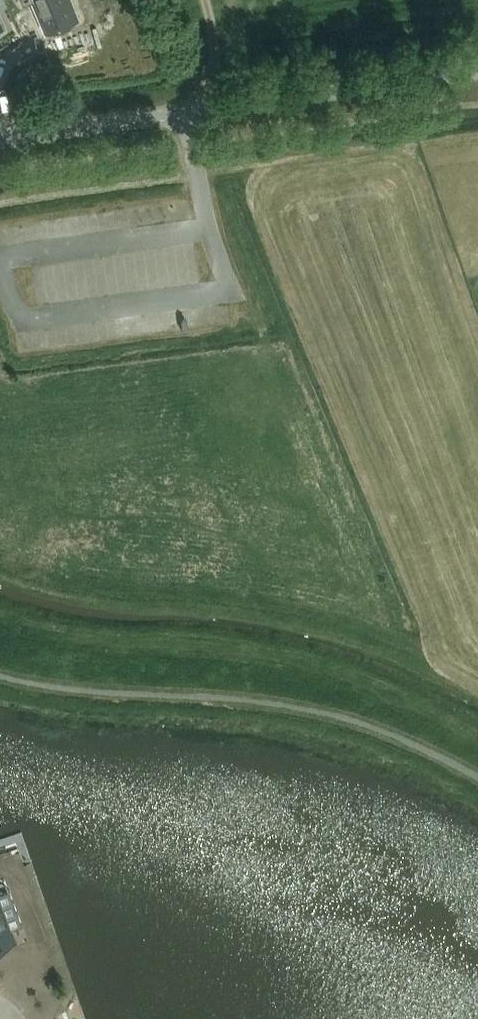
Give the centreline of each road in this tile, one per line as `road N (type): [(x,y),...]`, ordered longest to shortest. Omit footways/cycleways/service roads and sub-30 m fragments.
road 1 (unclassified): [(0,138),(477,69)]

